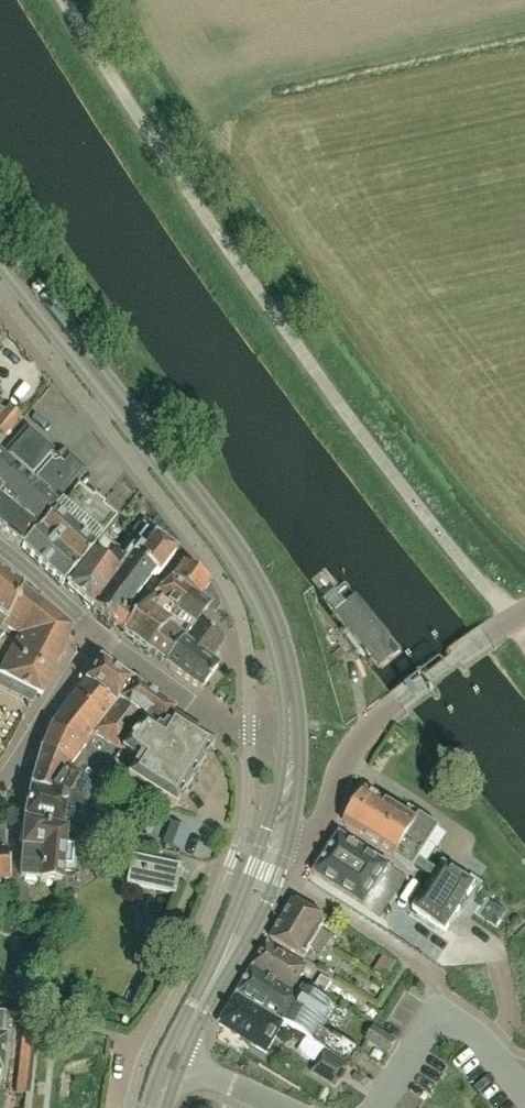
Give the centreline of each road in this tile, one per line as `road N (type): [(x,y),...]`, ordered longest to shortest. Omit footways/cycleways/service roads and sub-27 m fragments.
road 1 (secondary): [(292,727),(275,631),(240,560),(0,253)]
road 2 (secondary): [(173,1059),(271,857)]
road 3 (residential): [(271,857),(320,828),(346,760),(388,712)]
road 4 (residential): [(250,728),(217,726),(96,635)]
road 5 (residential): [(0,787),(96,635)]
road 6 (secondary): [(271,857),(290,785),(292,727)]
road 7 (residential): [(96,635),(0,549)]
road 8 (unclassified): [(173,1059),(286,1107)]

